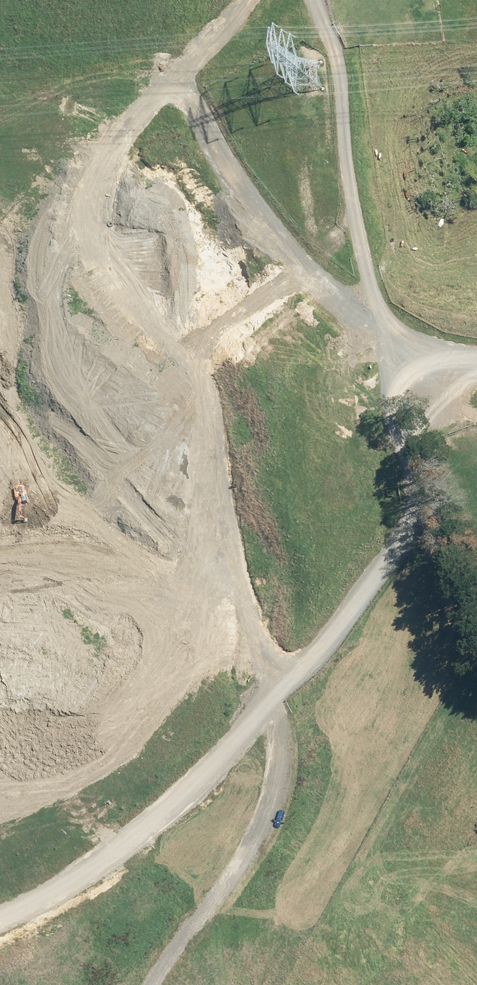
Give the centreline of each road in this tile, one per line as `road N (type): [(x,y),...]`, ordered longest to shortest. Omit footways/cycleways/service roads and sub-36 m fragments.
road 1 (track): [(172,984),(261,845),(290,784),(289,754),(207,476),(189,378),(175,347),(117,286),(102,243),(102,206),(137,120),(230,0)]
road 2 (track): [(0,825),(326,663),(393,571),(401,520),(392,356)]
road 3 (track): [(388,337),(326,293),(273,230),(225,161),(176,65),(0,66)]
road 4 (track): [(392,356),(325,0)]

